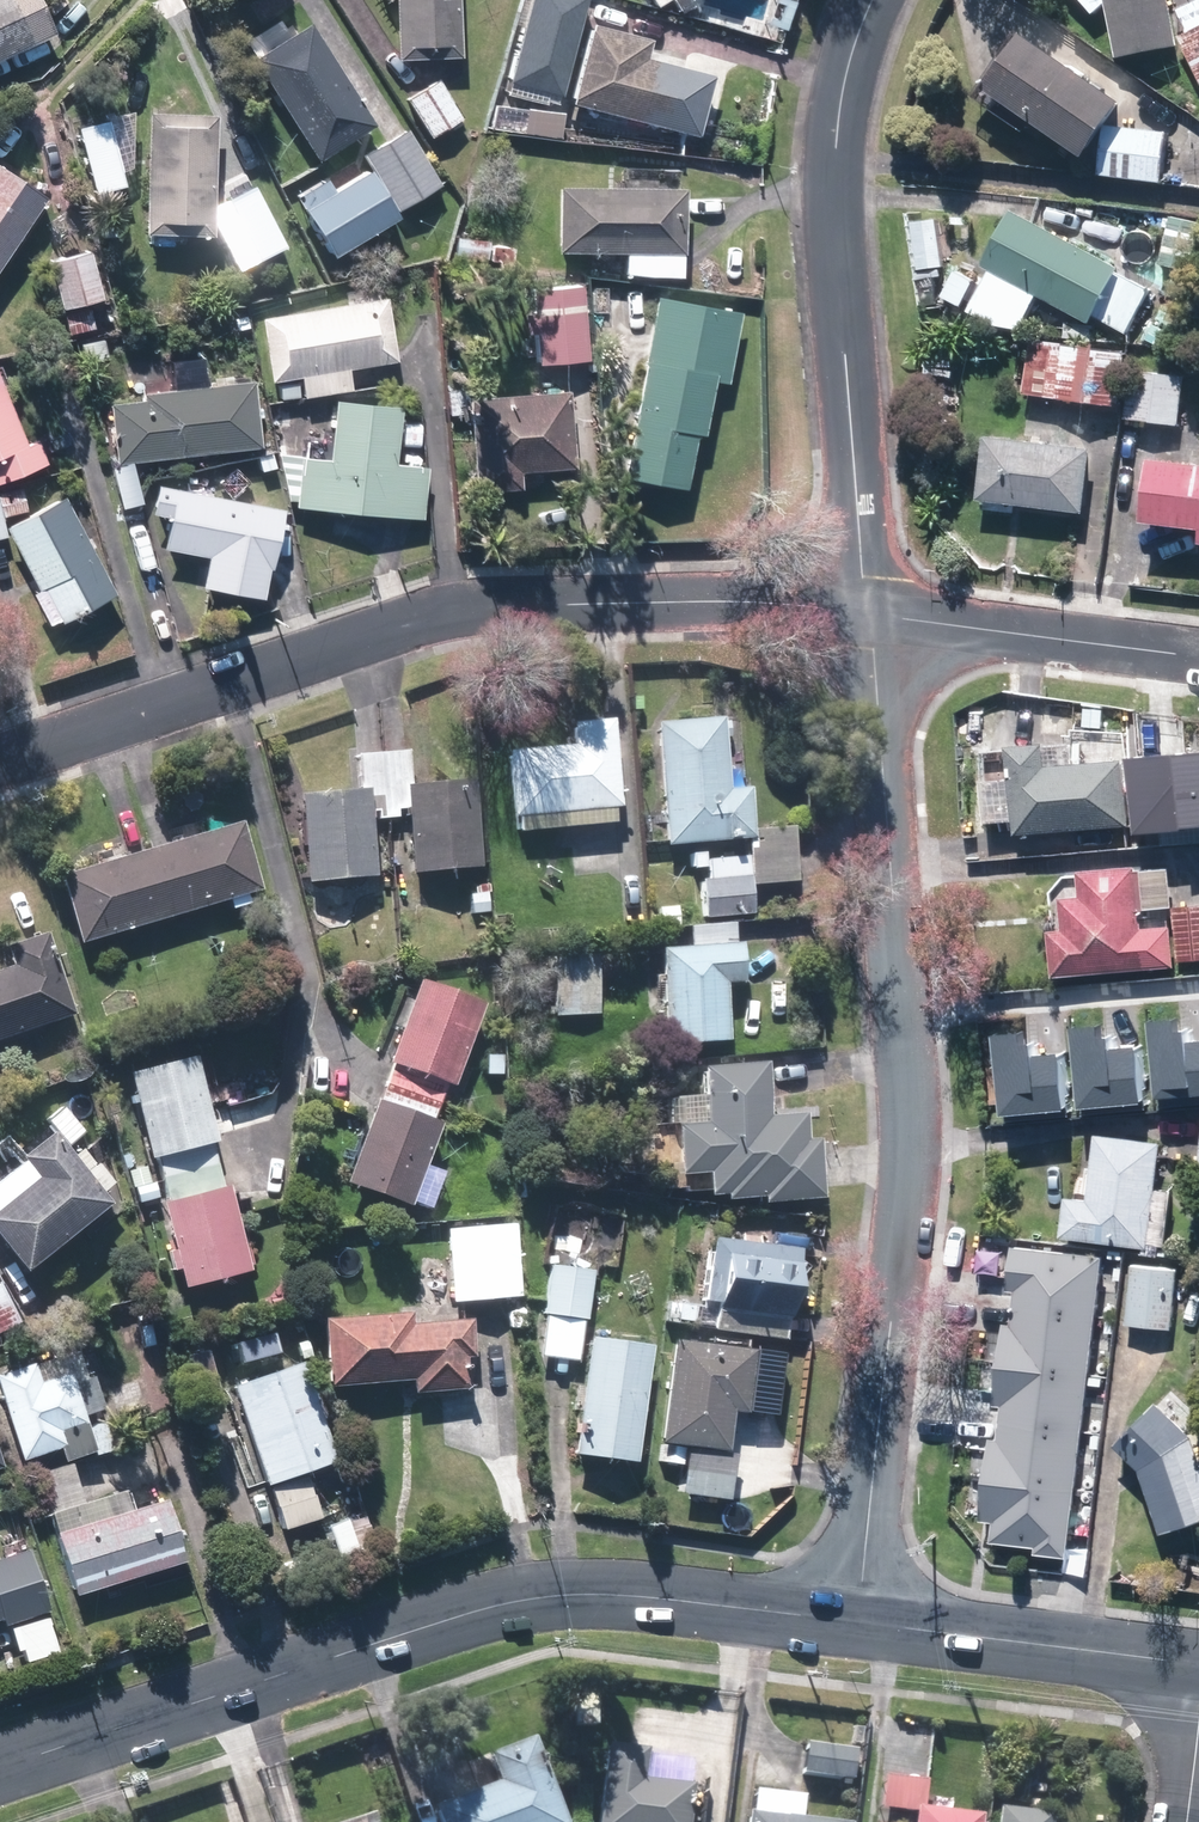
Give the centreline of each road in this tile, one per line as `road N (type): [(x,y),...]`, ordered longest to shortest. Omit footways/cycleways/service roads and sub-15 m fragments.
road 1 (residential): [(868,614),(903,1060),(897,1231),(858,1622)]
road 2 (residential): [(868,614),(752,602),(514,607),(429,622),(0,766)]
road 3 (tertiary): [(0,1766),(444,1616),(537,1597),(651,1594),(858,1622)]
road 4 (residential): [(872,0),(848,52),(832,162),(868,614)]
road 5 (tertiary): [(858,1622),(1198,1666)]
road 6 (residential): [(1198,657),(868,614)]

